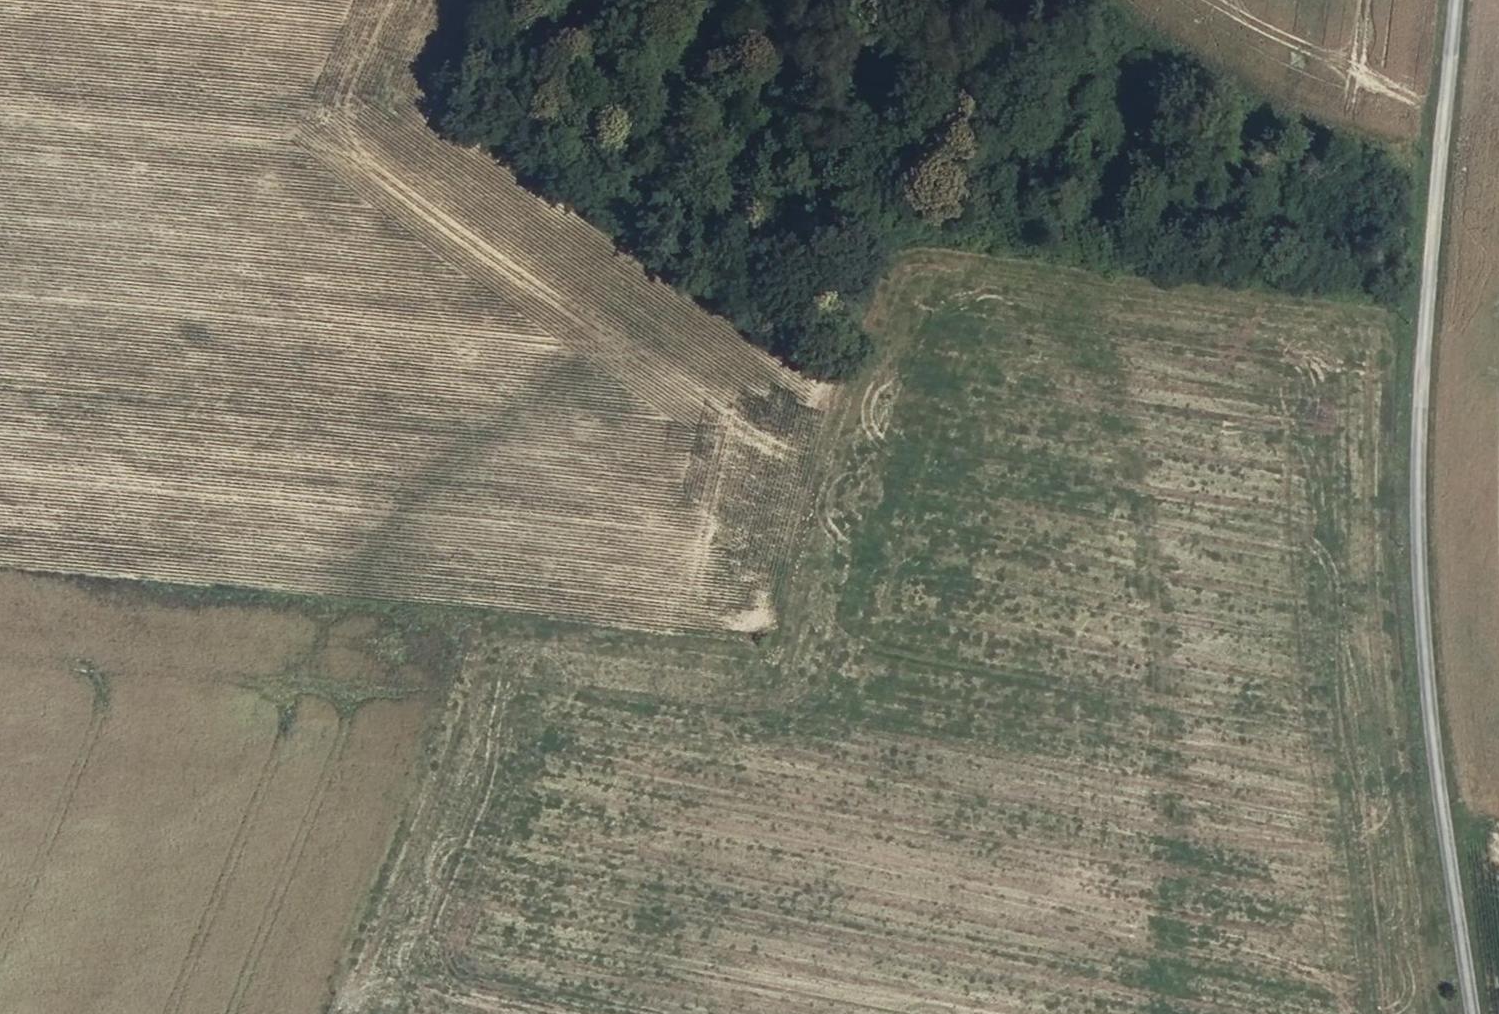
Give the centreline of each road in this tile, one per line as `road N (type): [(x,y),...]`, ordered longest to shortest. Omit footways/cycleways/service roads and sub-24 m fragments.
road 1 (unclassified): [(1457,0),(1433,217),(1414,515),(1436,772),(1472,1013)]

